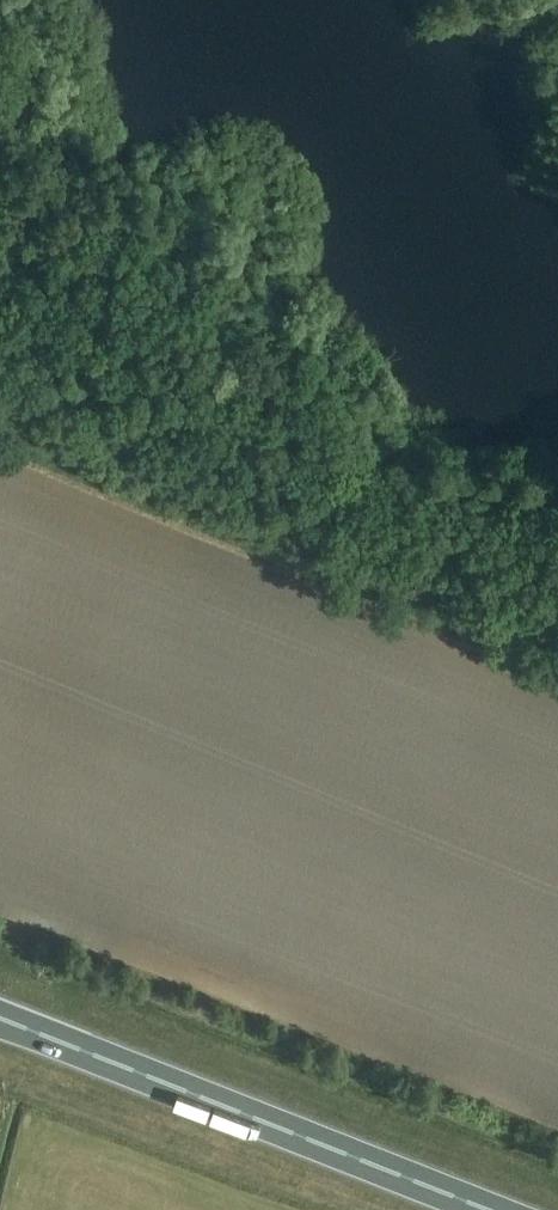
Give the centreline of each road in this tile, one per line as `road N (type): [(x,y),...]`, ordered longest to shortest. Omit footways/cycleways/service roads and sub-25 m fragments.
road 1 (trunk): [(489,1209),(0,1020)]

